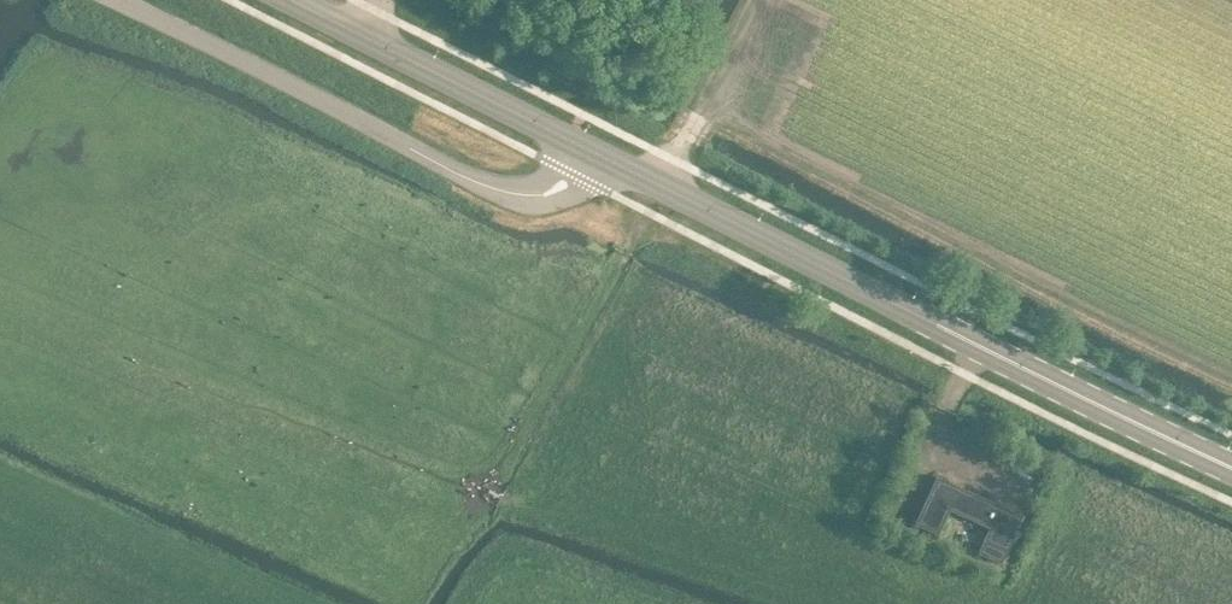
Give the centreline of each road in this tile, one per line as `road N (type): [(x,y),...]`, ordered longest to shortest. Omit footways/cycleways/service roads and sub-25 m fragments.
road 1 (tertiary): [(1231,465),(577,145)]
road 2 (track): [(403,603),(678,160),(758,0)]
road 3 (unclassified): [(577,145),(556,187),(544,196),(522,195),(110,0)]
road 4 (tertiary): [(577,145),(297,0)]

